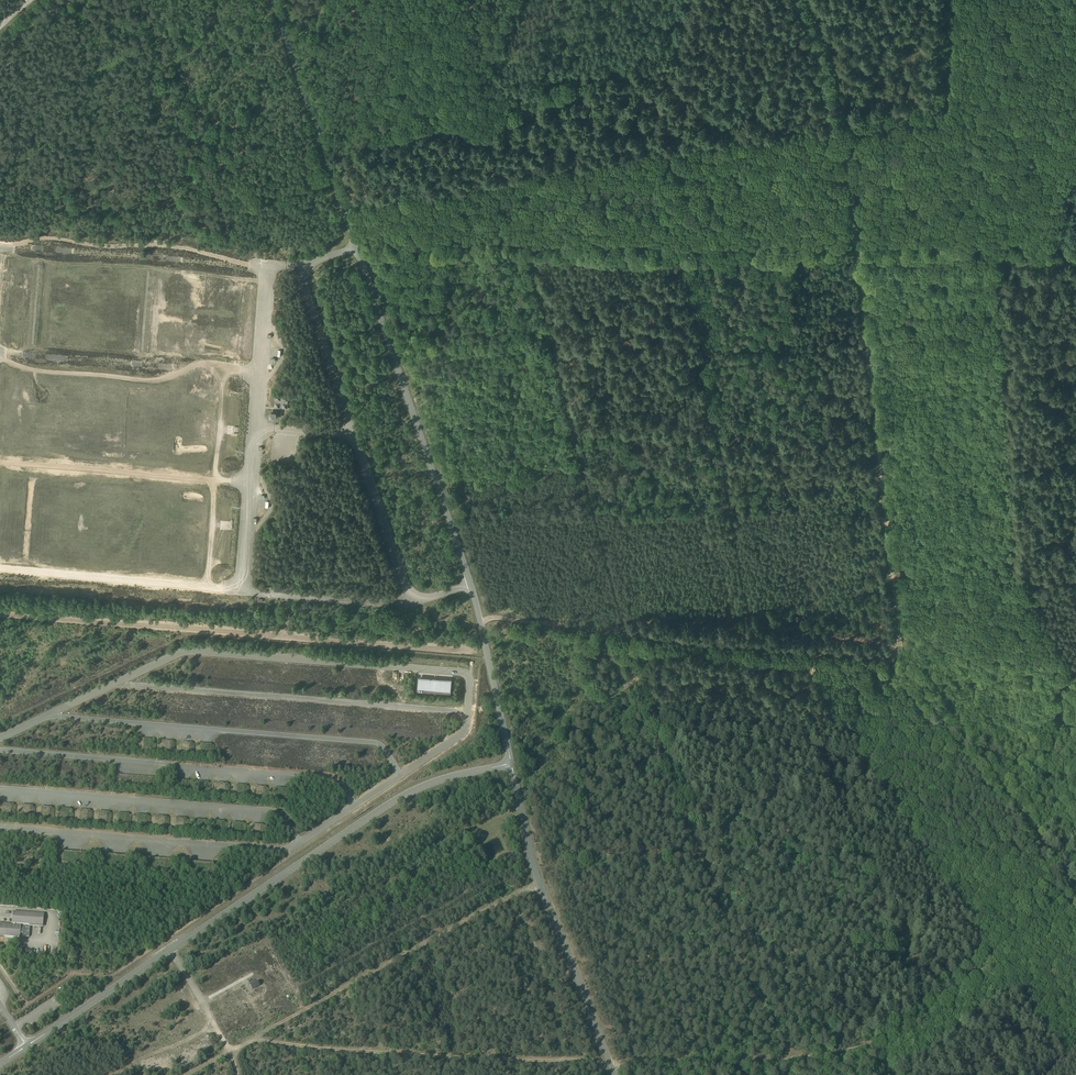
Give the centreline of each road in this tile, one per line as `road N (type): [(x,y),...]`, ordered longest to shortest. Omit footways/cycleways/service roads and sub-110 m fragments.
road 1 (track): [(1075,893),(899,655),(843,128),(807,0)]
road 2 (track): [(253,1039),(609,1063),(777,1062),(862,1046),(946,999),(1075,864)]
road 3 (track): [(354,239),(1075,244)]
road 4 (track): [(0,614),(487,652)]
road 5 (track): [(794,1058),(729,933),(625,630)]
road 6 (track): [(479,616),(899,655)]
road 7 (track): [(540,886),(187,1074)]
road 8 (track): [(268,267),(163,246),(57,238),(0,245)]
road 9 (track): [(0,358),(50,373),(143,381),(204,362),(259,372)]
road 10 (track): [(0,462),(250,482)]
road 11 (track): [(241,592),(0,569)]
road 12 (track): [(237,370),(223,383),(208,586)]
road 13 (track): [(171,949),(237,1074)]

